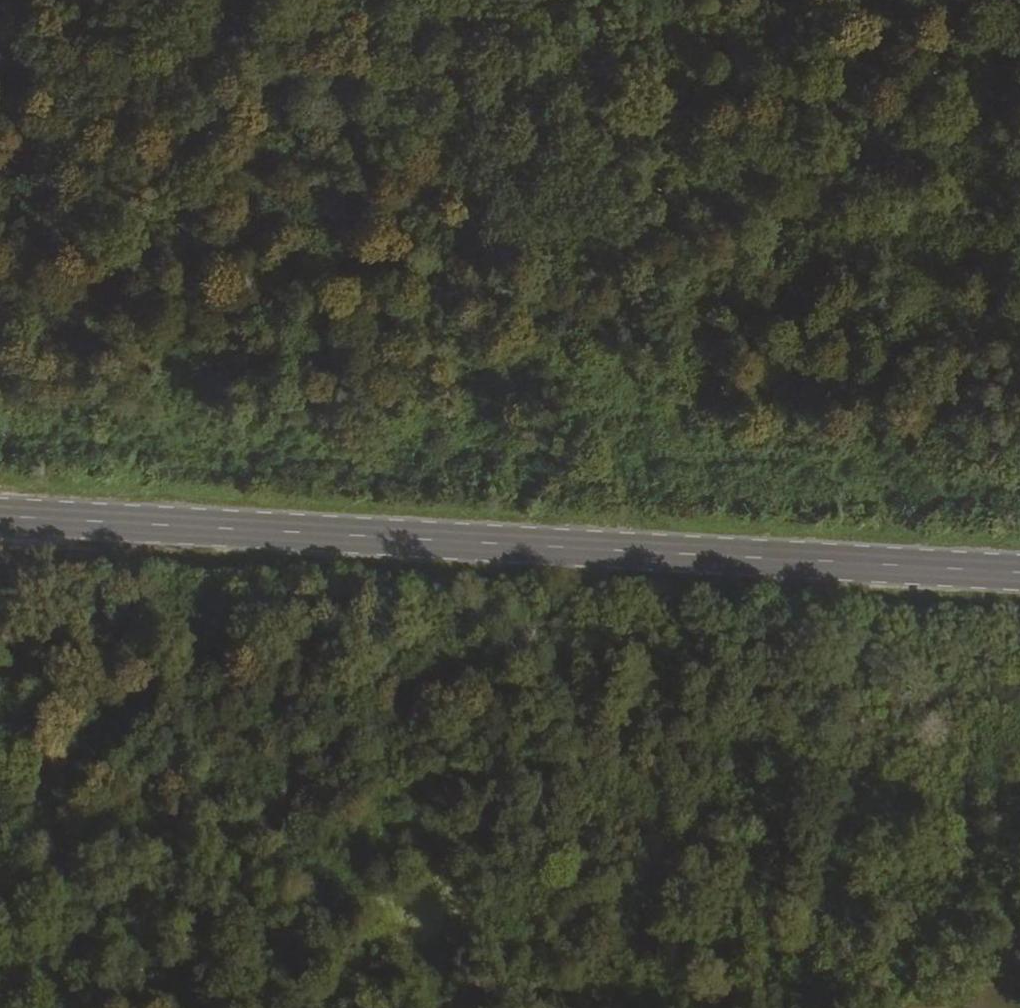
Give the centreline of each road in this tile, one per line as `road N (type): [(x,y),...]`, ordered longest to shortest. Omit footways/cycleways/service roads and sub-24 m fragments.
road 1 (primary): [(0,516),(1019,573)]

